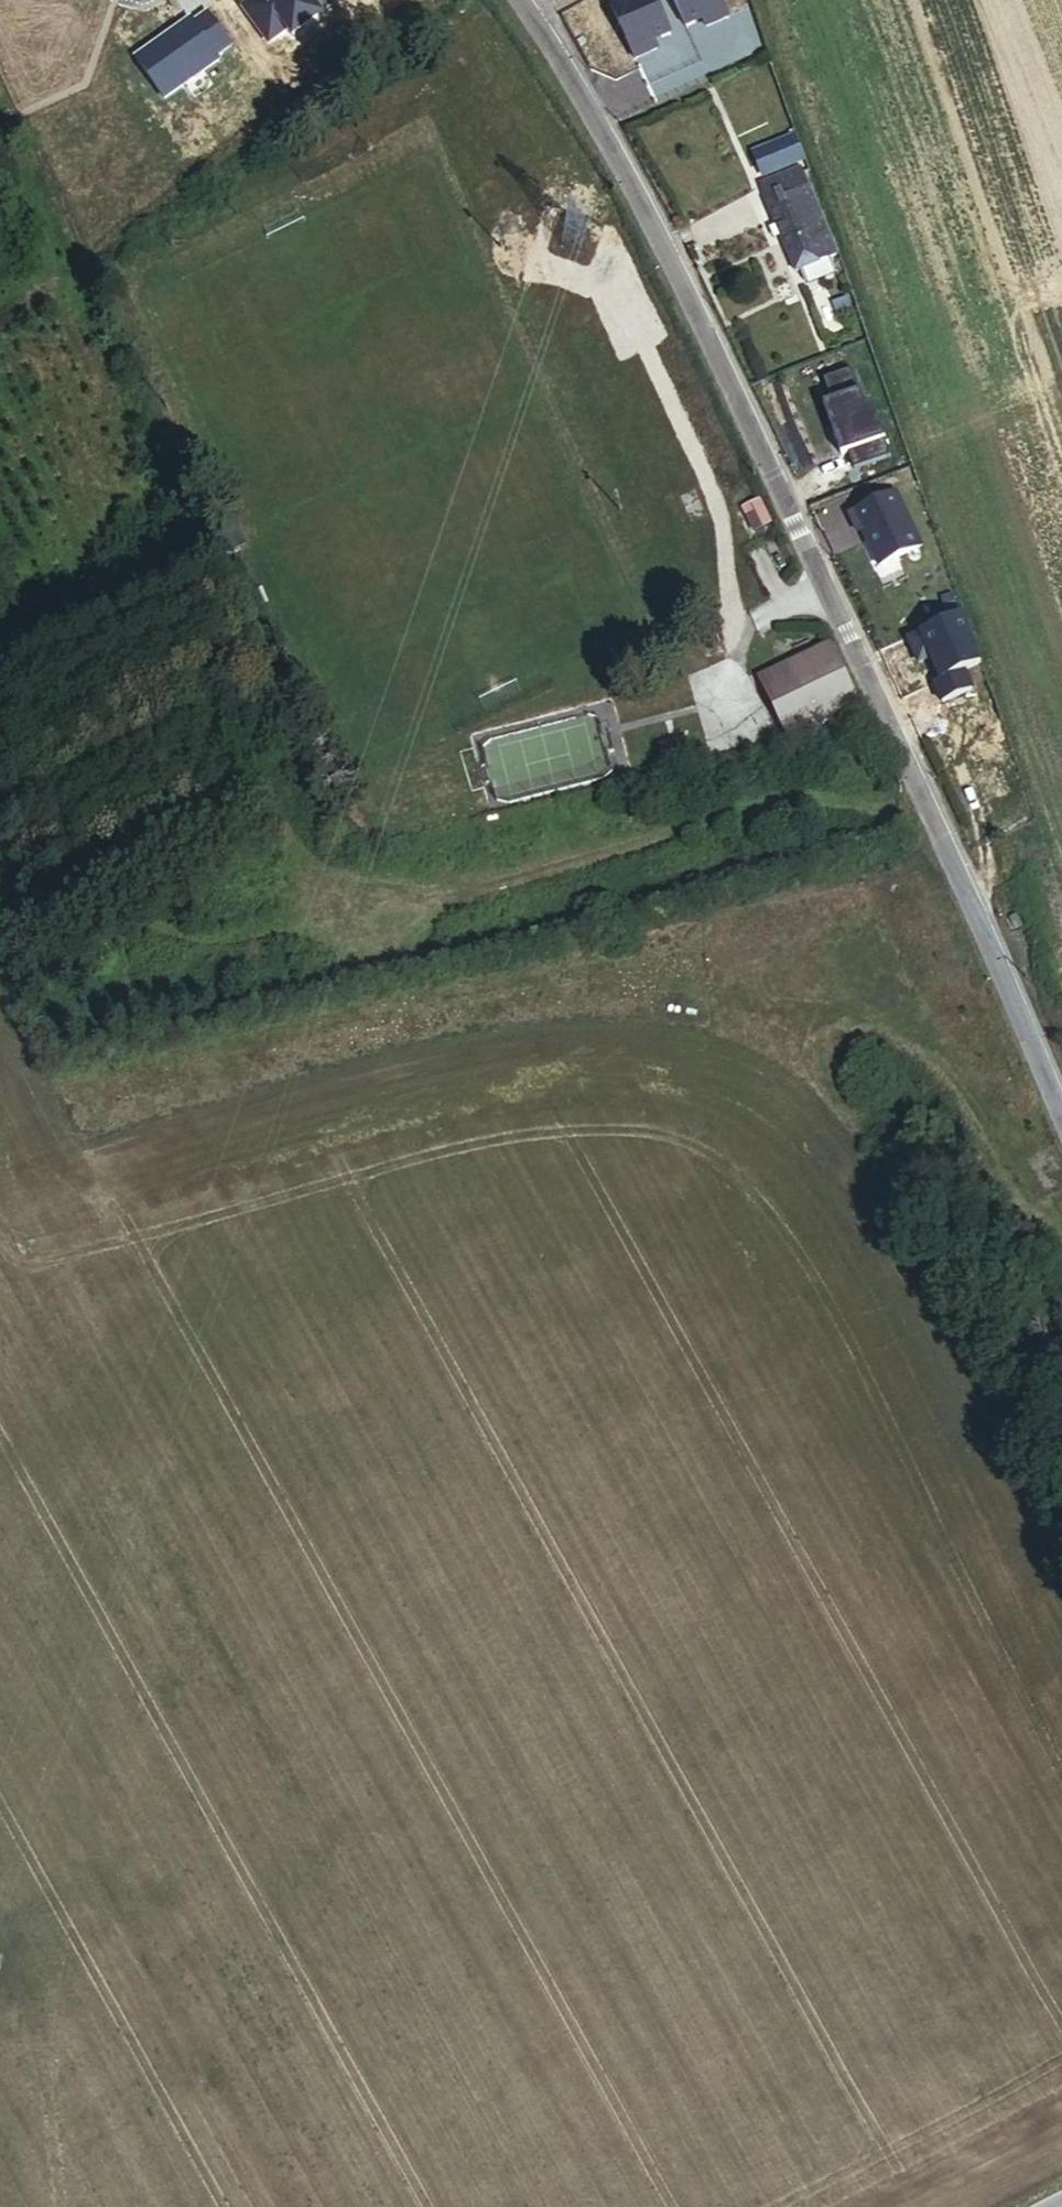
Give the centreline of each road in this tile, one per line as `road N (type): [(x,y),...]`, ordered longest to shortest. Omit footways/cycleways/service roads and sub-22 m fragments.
road 1 (unclassified): [(1061,1125),(964,891),(779,508),(547,42),(517,0)]

